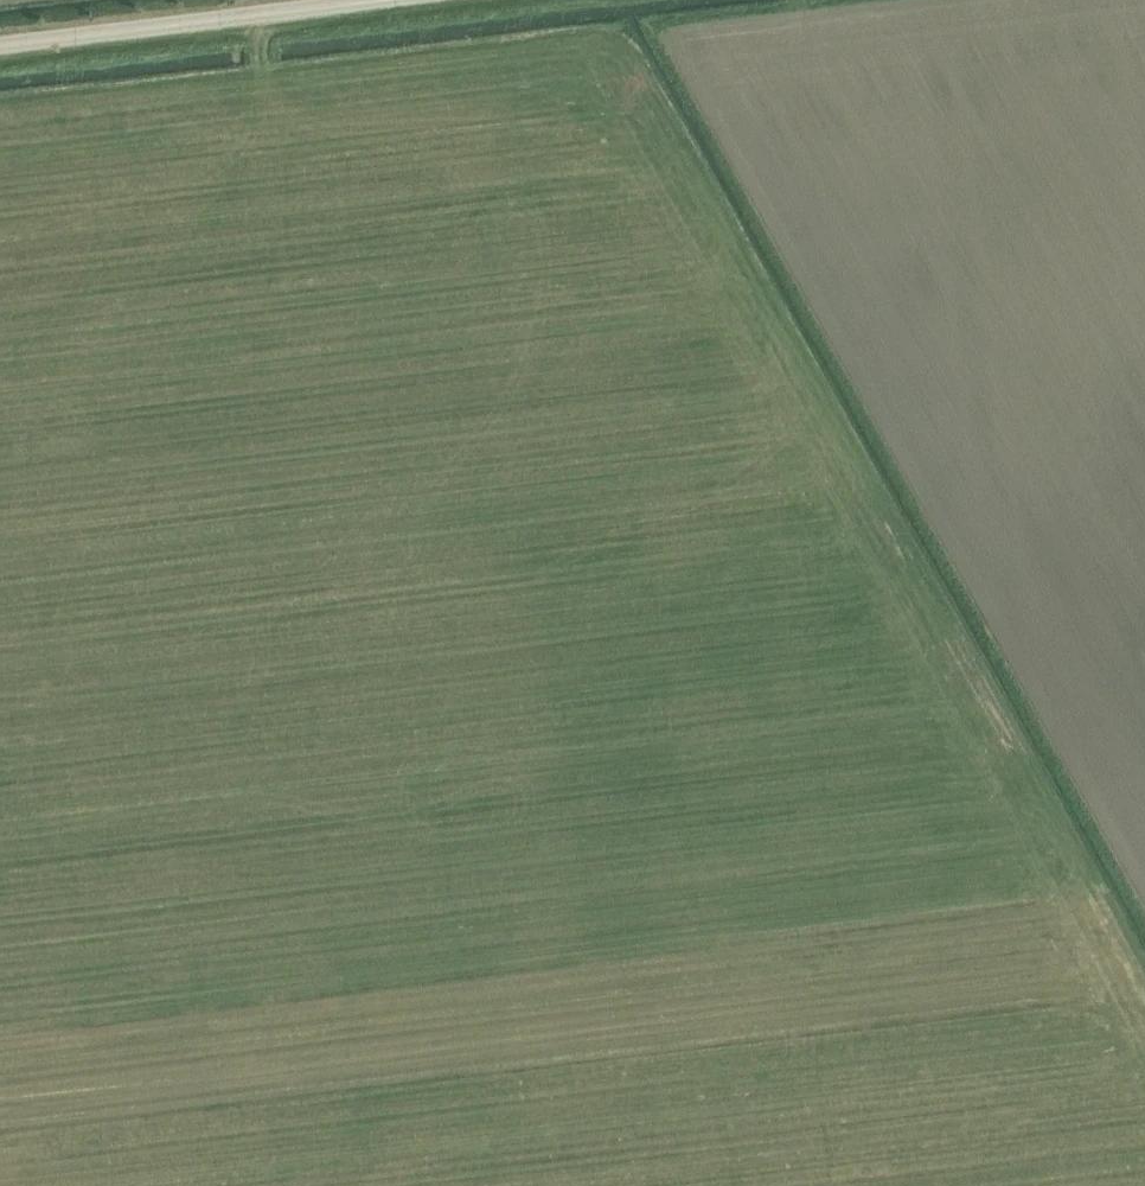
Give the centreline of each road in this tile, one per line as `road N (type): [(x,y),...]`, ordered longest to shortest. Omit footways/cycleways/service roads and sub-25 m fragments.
road 1 (unclassified): [(0,45),(373,0)]

